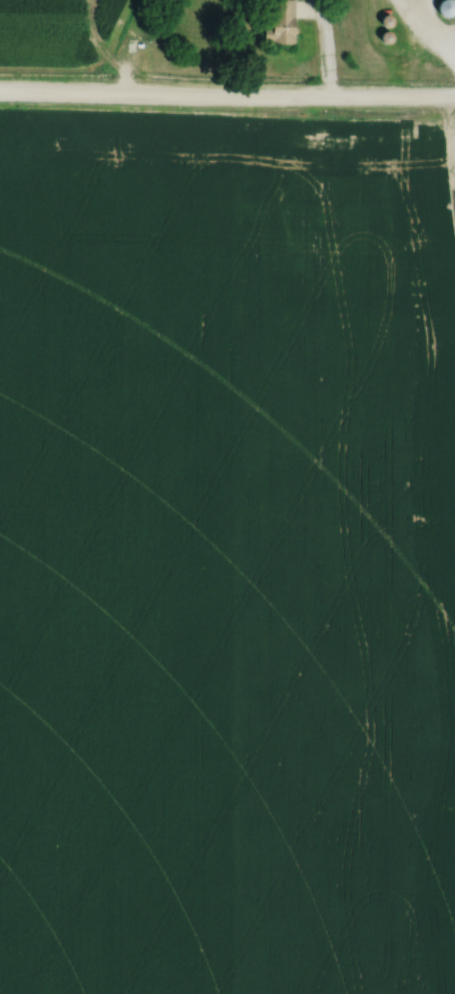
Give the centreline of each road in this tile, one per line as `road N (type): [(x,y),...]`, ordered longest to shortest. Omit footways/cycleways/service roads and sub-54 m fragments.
road 1 (residential): [(0,91),(454,95)]

